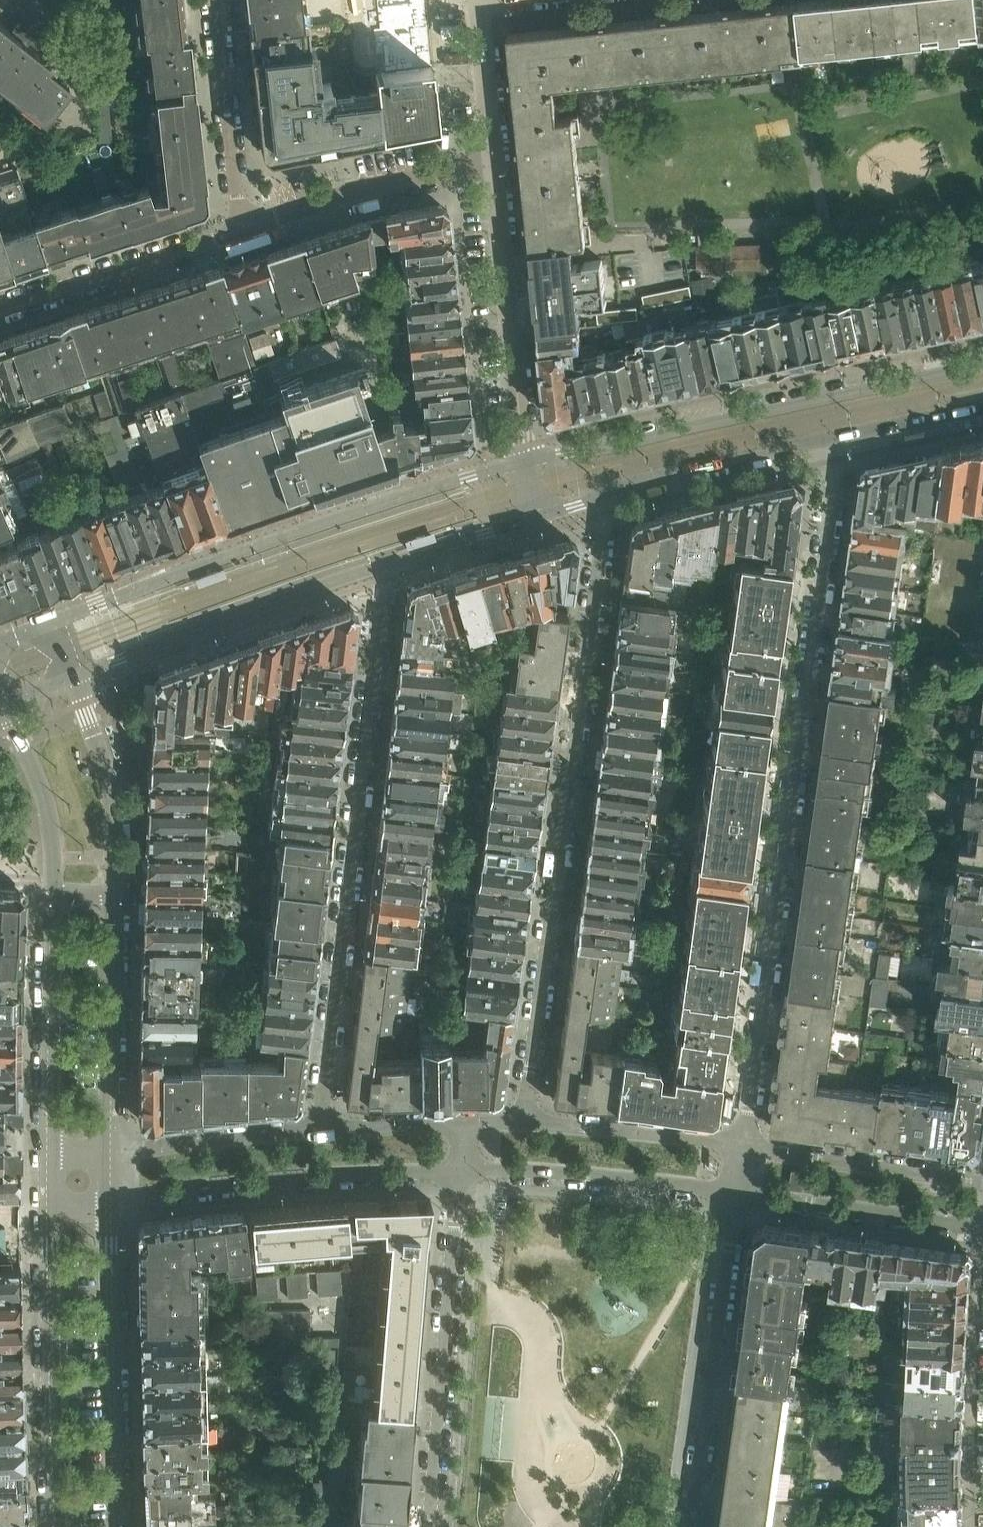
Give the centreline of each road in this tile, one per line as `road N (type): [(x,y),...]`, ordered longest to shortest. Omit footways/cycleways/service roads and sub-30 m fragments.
road 1 (residential): [(742,1147),(840,440)]
road 2 (residential): [(524,1121),(606,515),(602,498)]
road 3 (residential): [(319,1130),(385,567)]
road 4 (tertiary): [(529,461),(287,536),(52,622)]
road 5 (tertiary): [(982,363),(529,461)]
road 6 (residential): [(460,1174),(431,1526)]
road 7 (residential): [(113,1200),(323,1177),(460,1174)]
road 8 (residential): [(692,1526),(734,1193)]
road 9 (tertiary): [(73,674),(385,567)]
road 10 (residential): [(122,1526),(113,1200)]
road 11 (residential): [(48,1201),(56,1526)]
road 12 (residential): [(529,461),(496,163)]
road 13 (residential): [(52,859),(48,1156)]
road 14 (residential): [(113,1154),(115,858)]
road 15 (residential): [(460,1174),(734,1193)]
road 16 (residential): [(240,231),(374,184),(496,163)]
road 17 (residential): [(240,231),(0,310)]
road 18 (residential): [(734,1193),(982,1229)]
road 19 (tertiary): [(602,498),(840,440)]
road 20 (residential): [(982,1183),(742,1147)]
road 21 (residential): [(214,0),(240,231)]
road 22 (residential): [(742,1147),(524,1121)]
road 23 (residential): [(319,1130),(113,1154)]
road 24 (residential): [(115,858),(104,771),(73,674)]
road 25 (residential): [(496,163),(476,0)]
road 26 (residential): [(4,705),(53,823),(52,859)]
road 27 (tertiary): [(385,567),(535,520)]
road 28 (residential): [(465,1126),(319,1130)]
road 29 (tertiary): [(840,440),(982,413)]

